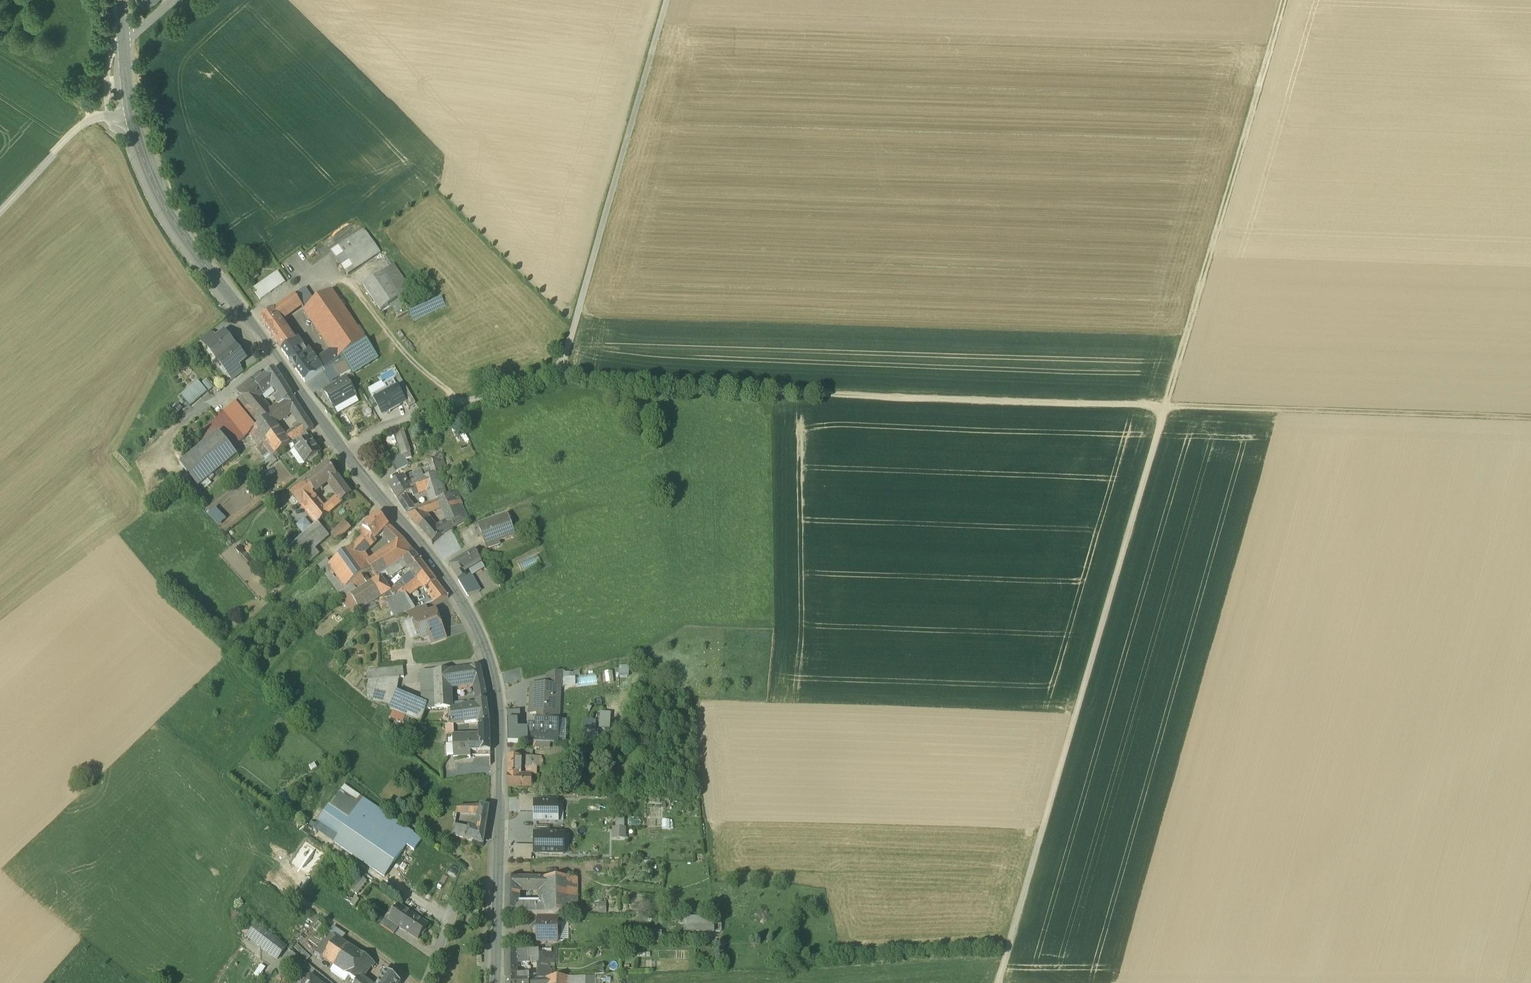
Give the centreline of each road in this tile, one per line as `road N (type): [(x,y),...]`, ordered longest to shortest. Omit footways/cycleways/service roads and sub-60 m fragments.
road 1 (track): [(555,374),(660,389),(1165,406),(999,982)]
road 2 (track): [(1283,0),(1165,406),(1530,418)]
road 3 (tertiary): [(496,886),(501,721),(495,675),(470,612),(217,279)]
road 4 (track): [(667,0),(555,374)]
road 5 (tertiary): [(124,37),(132,120),(148,171),(217,279)]
road 6 (track): [(346,450),(388,426),(555,374)]
road 7 (track): [(132,120),(87,122),(0,212)]
road 8 (track): [(138,468),(0,563)]
road 9 (residential): [(496,886),(458,896),(426,982)]

